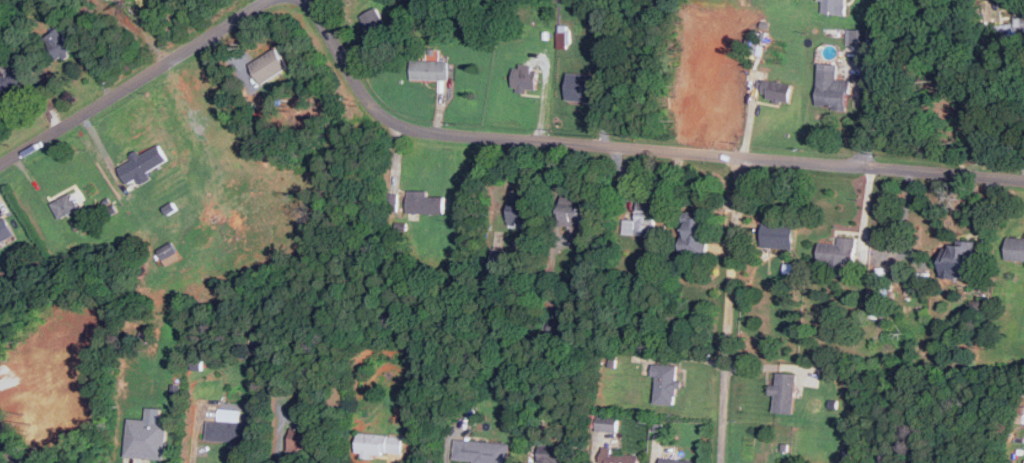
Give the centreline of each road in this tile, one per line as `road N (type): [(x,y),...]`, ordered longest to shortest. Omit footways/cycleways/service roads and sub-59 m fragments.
road 1 (residential): [(310,0),(369,101),(400,127),(1023,180)]
road 2 (residential): [(0,164),(263,0)]
road 3 (residential): [(722,462),(741,156)]
road 4 (residential): [(862,166),(892,0)]

